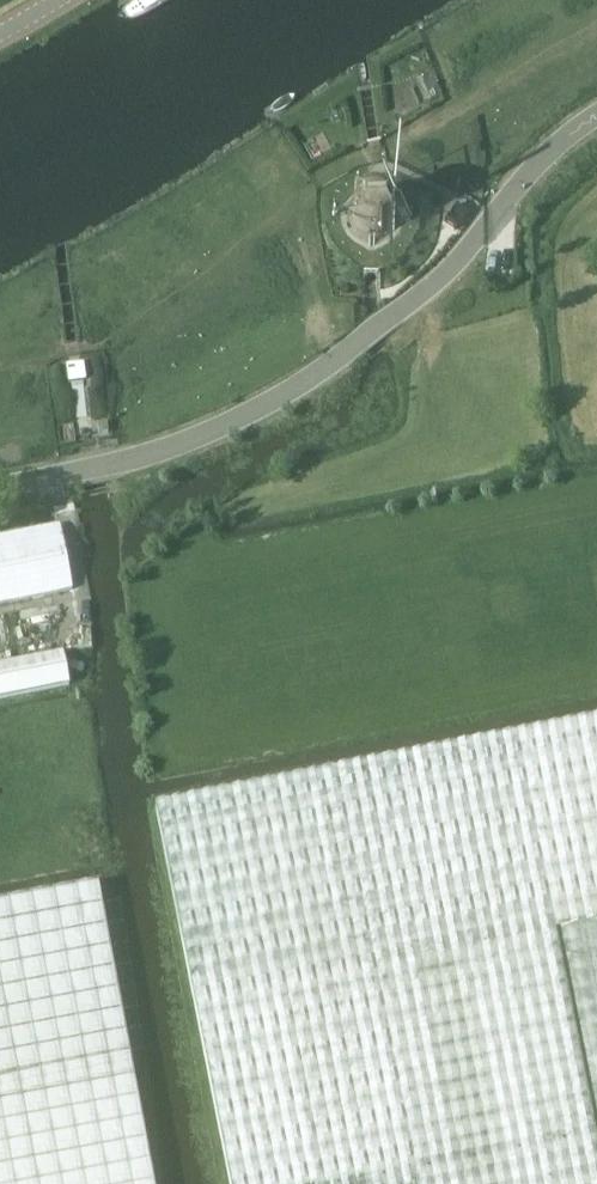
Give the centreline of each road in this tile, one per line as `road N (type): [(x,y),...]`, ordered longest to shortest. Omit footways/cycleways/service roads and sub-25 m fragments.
road 1 (tertiary): [(0,489),(148,458),(277,401),(435,280),(596,116)]

